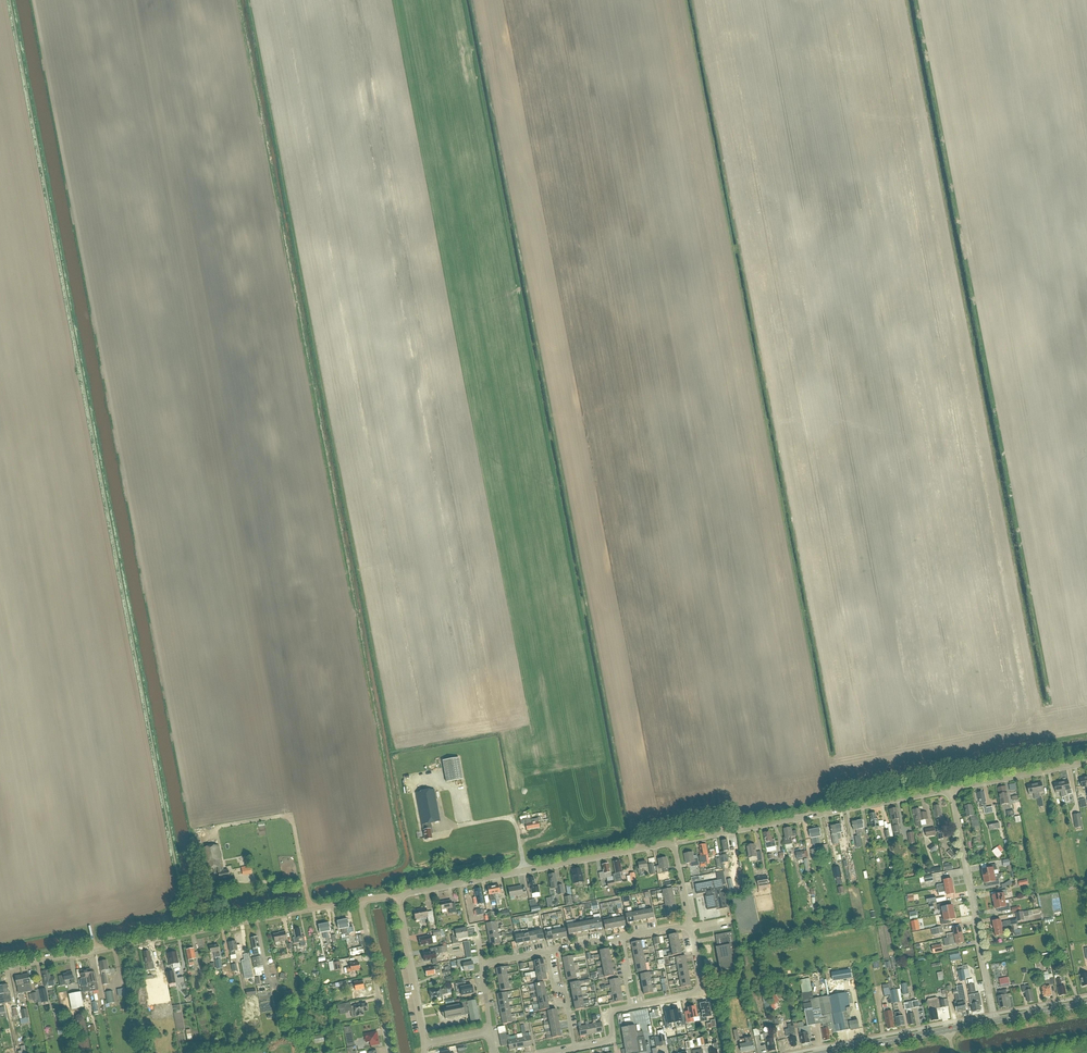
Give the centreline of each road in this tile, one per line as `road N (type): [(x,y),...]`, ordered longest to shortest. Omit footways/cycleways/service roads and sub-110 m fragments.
road 1 (unclassified): [(397,898),(674,846)]
road 2 (unclassified): [(711,835),(950,789)]
road 3 (residential): [(992,1005),(950,789)]
road 4 (unclassified): [(360,901),(174,935)]
road 5 (unclassified): [(0,968),(174,935)]
road 6 (secondary): [(829,1052),(995,1021)]
road 7 (residential): [(397,898),(424,1045)]
road 8 (residential): [(630,1007),(699,993),(690,924)]
road 9 (unclassified): [(950,789),(1086,762)]

